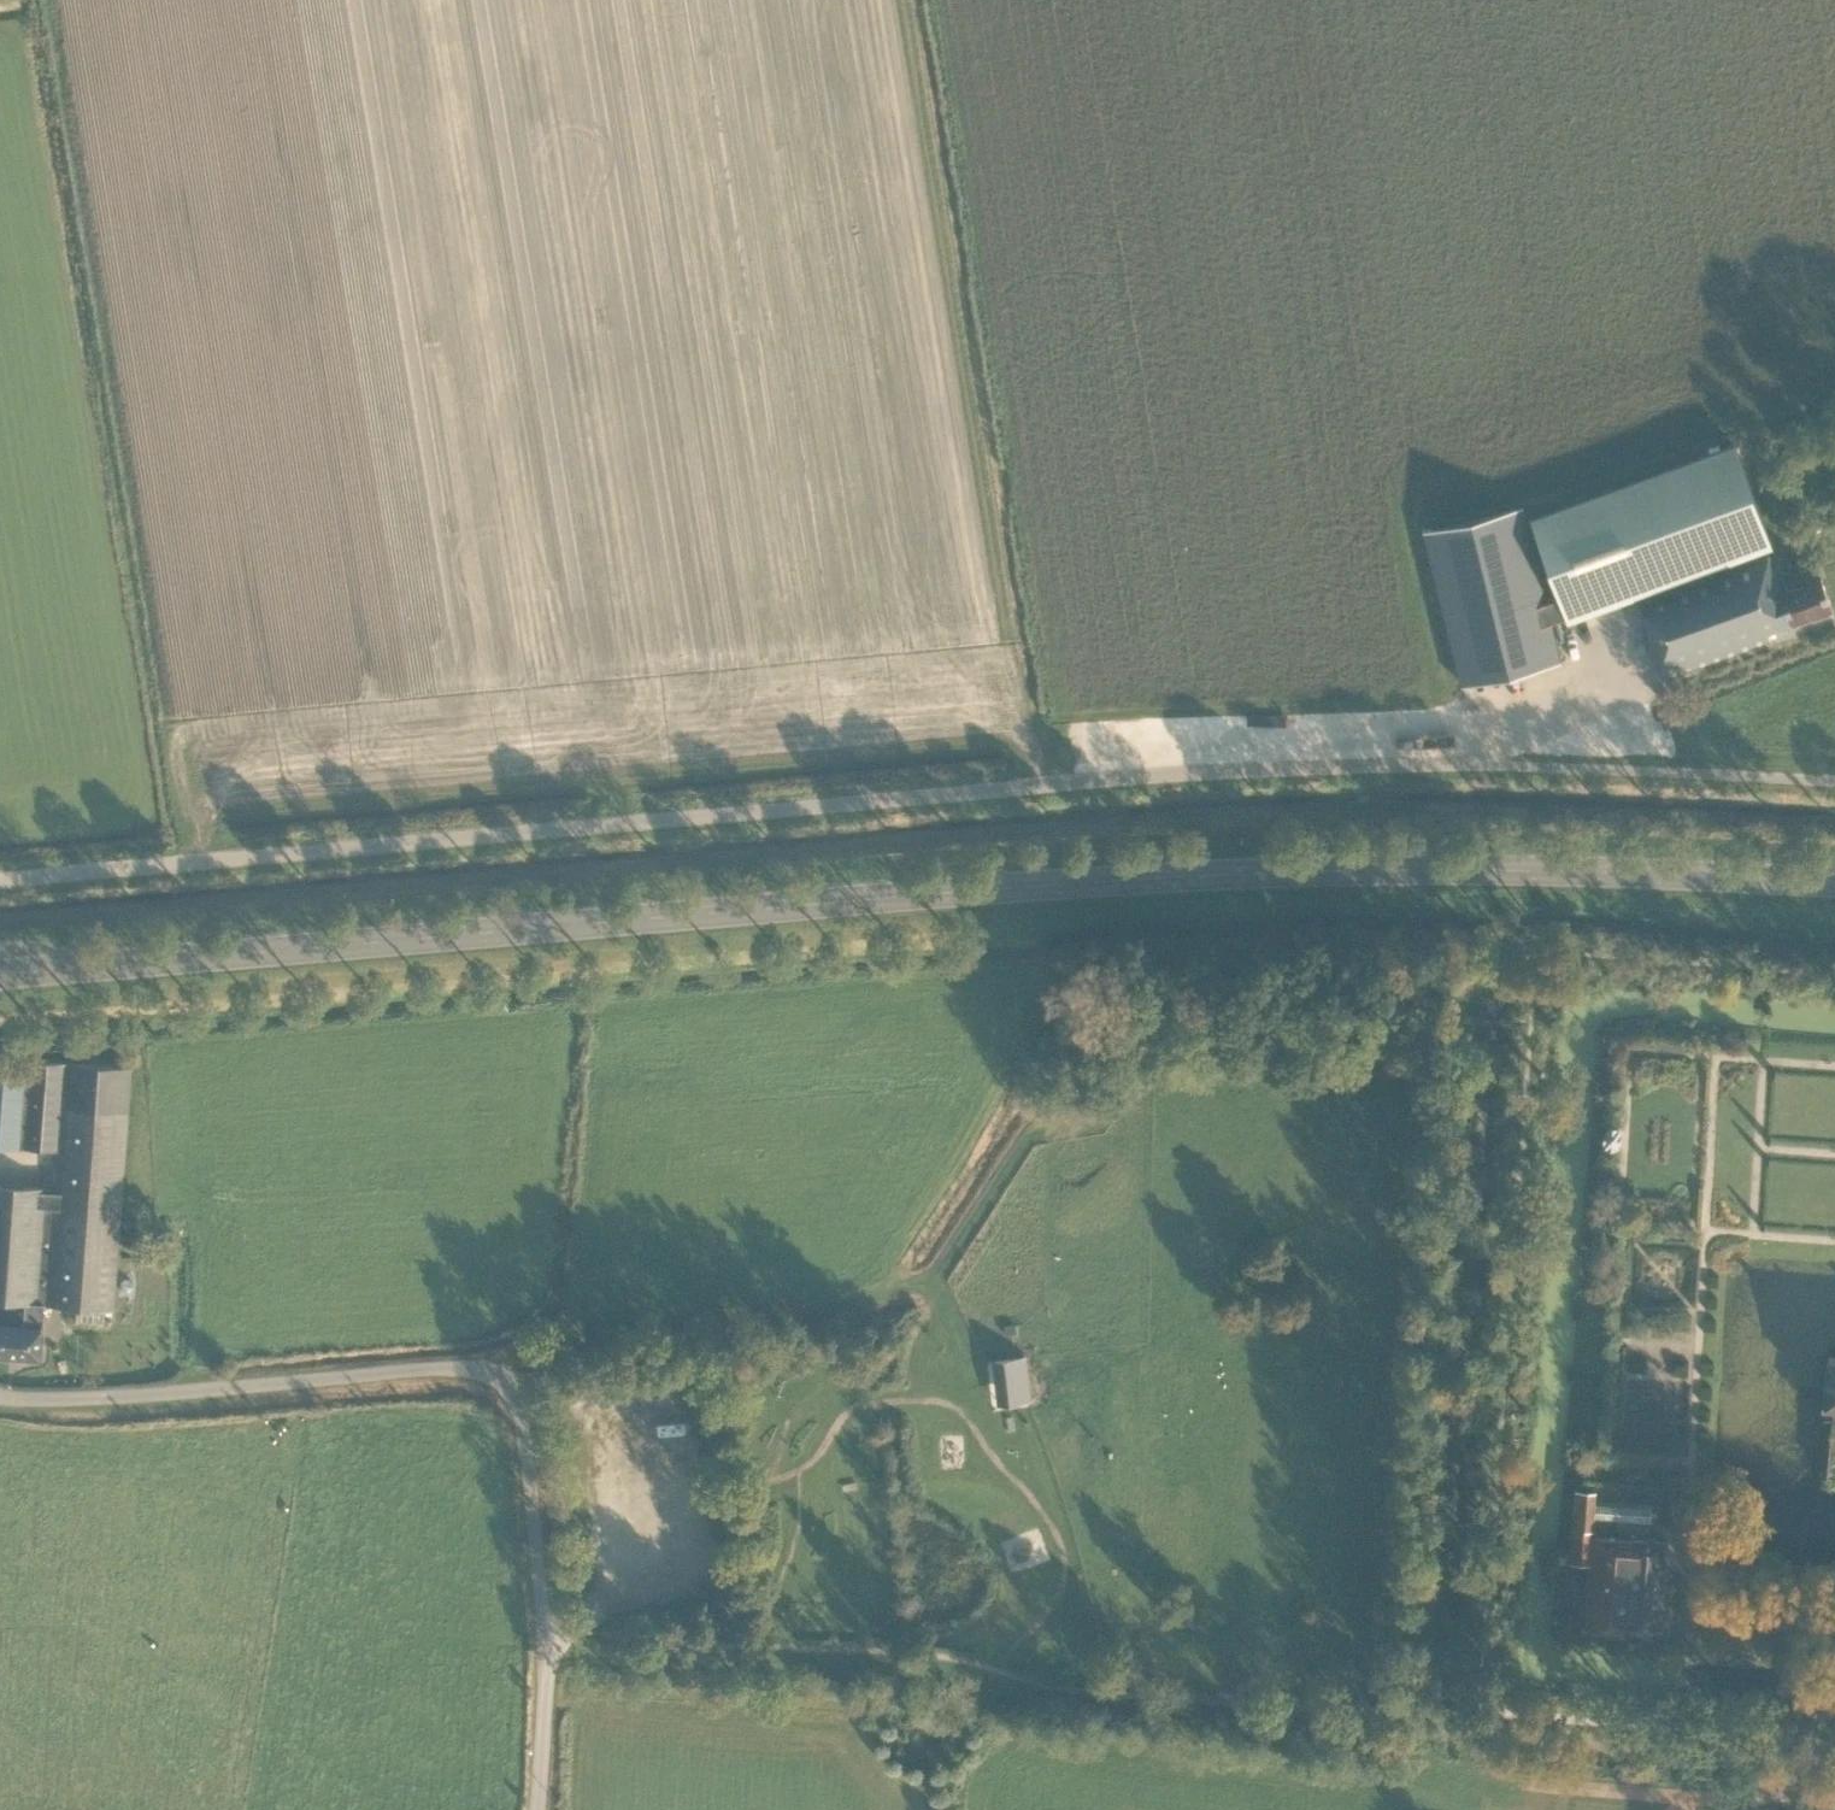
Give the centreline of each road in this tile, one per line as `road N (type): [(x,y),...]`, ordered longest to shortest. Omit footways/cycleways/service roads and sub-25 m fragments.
road 1 (primary): [(0,971),(1342,866),(1834,880)]
road 2 (unclassified): [(0,876),(927,791),(1471,760)]
road 3 (unclassified): [(0,1394),(463,1364),(495,1372)]
road 4 (unclassified): [(539,1809),(546,1651),(525,1426),(495,1372)]

